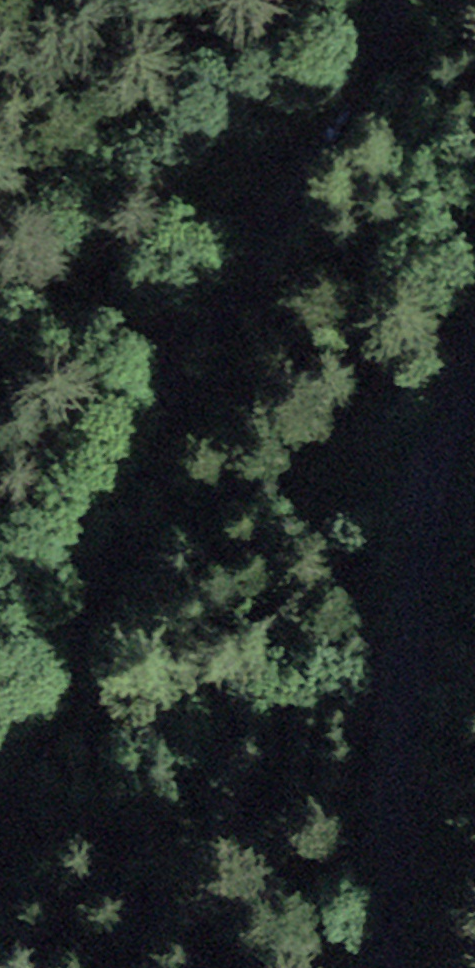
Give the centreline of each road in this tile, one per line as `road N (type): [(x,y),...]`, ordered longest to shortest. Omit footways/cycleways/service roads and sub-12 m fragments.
road 1 (unclassified): [(388,0),(377,41),(156,419),(0,809)]
road 2 (unclassified): [(395,967),(427,503),(474,364)]

